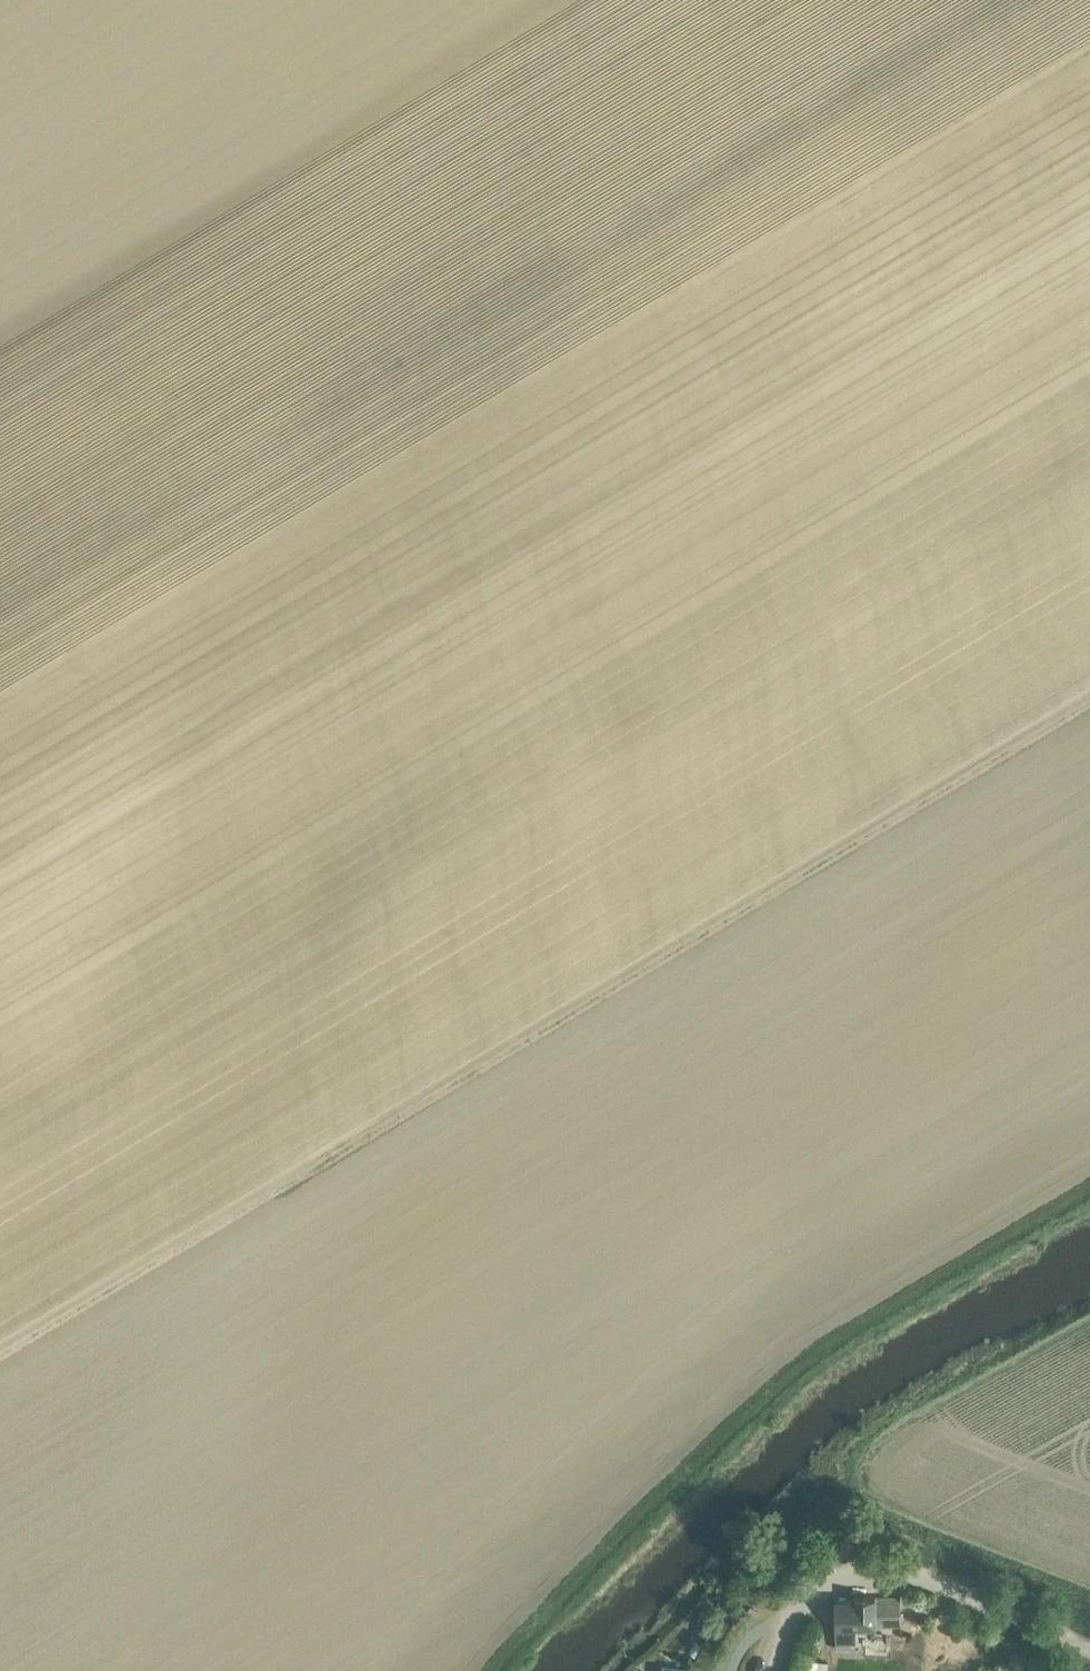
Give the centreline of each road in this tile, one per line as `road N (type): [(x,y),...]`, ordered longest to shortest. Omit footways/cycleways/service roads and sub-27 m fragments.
road 1 (unclassified): [(1089,1646),(899,1572),(833,1582),(790,1622)]

